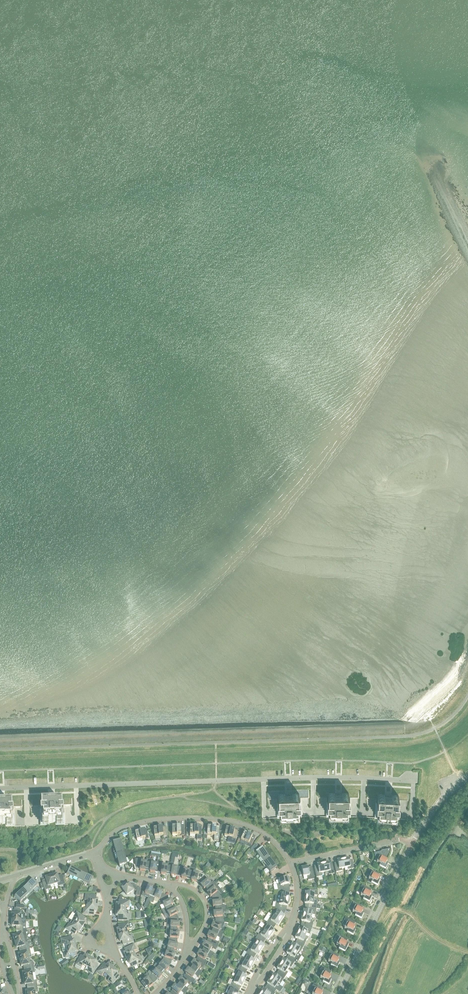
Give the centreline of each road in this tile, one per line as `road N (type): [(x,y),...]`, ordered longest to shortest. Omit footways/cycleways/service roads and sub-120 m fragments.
road 1 (residential): [(413,781),(0,789)]
road 2 (tertiary): [(338,993),(411,843),(467,778)]
road 3 (residential): [(290,864),(254,827),(210,819),(123,827),(96,853)]
road 4 (track): [(353,964),(395,909),(467,953)]

